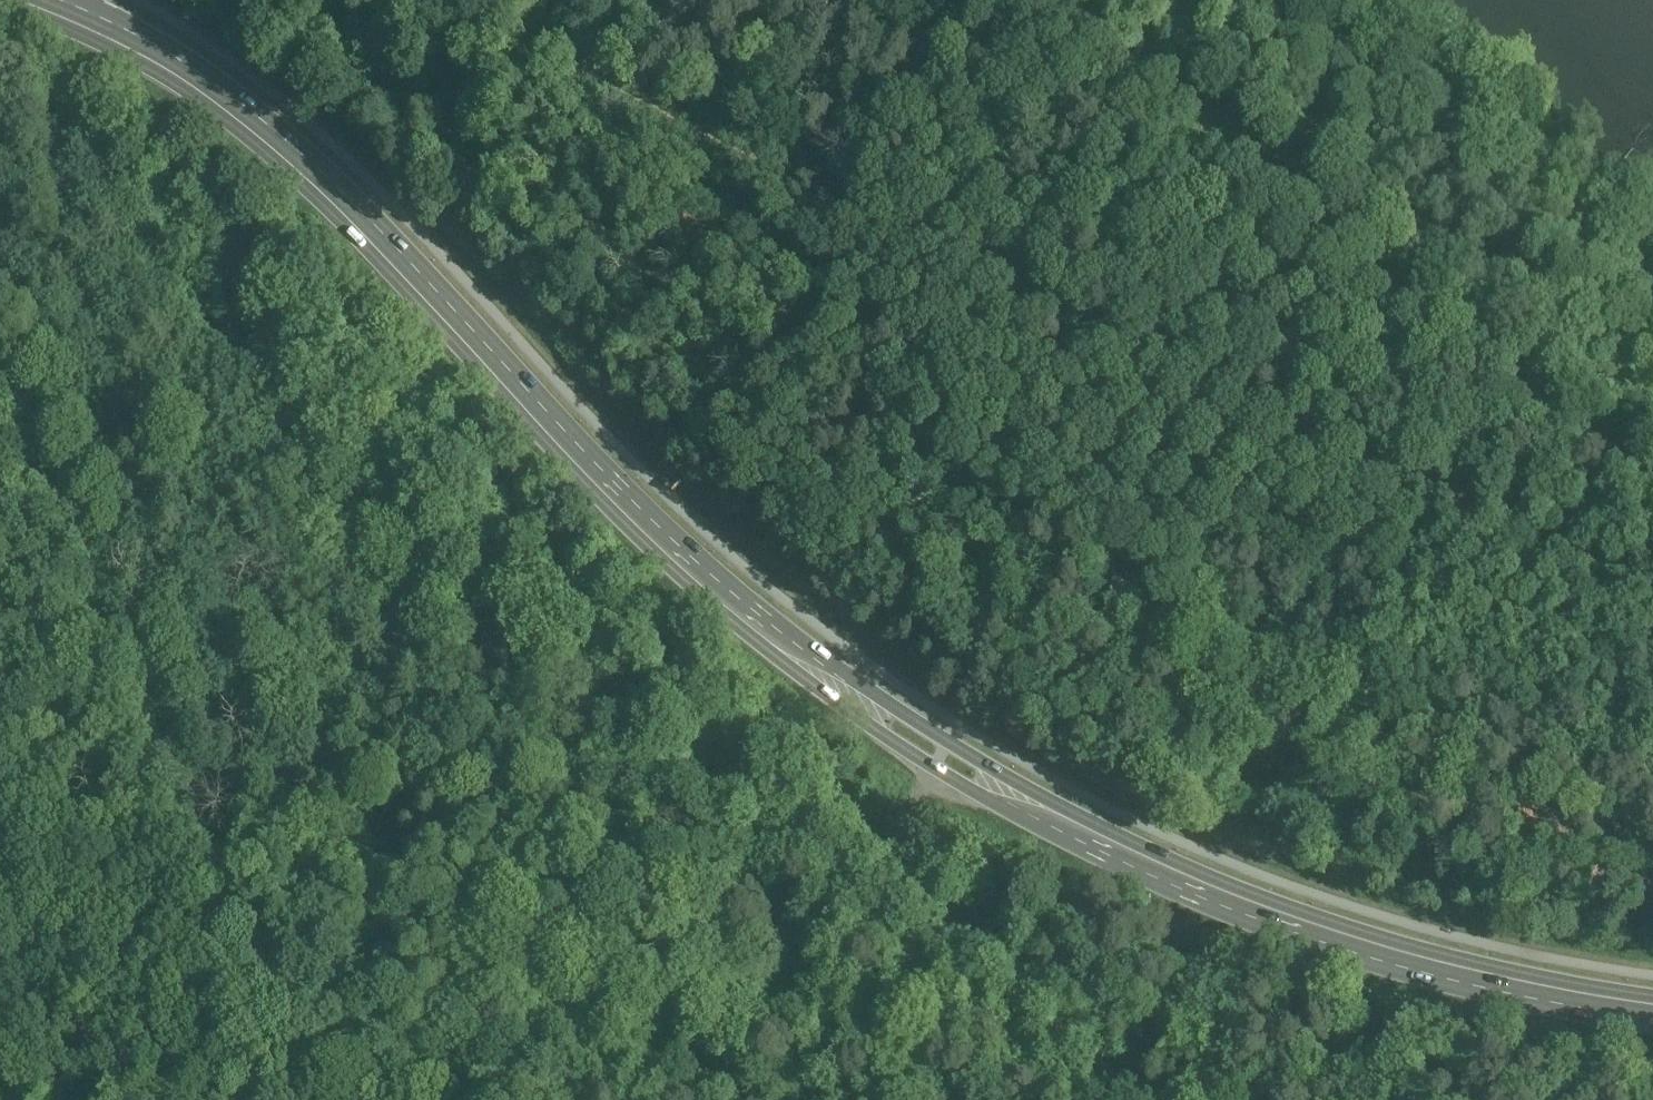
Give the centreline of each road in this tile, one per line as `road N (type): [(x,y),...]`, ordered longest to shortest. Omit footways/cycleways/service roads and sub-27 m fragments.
road 1 (primary): [(1652,1004),(1482,975),(1357,939),(1088,830),(943,749),(793,644),(615,484),(314,168),(130,47),(32,0)]
road 2 (track): [(333,1099),(0,408)]
road 3 (track): [(1074,0),(1652,476)]
road 4 (track): [(959,723),(903,811),(909,867),(1070,1041),(1148,1099)]

